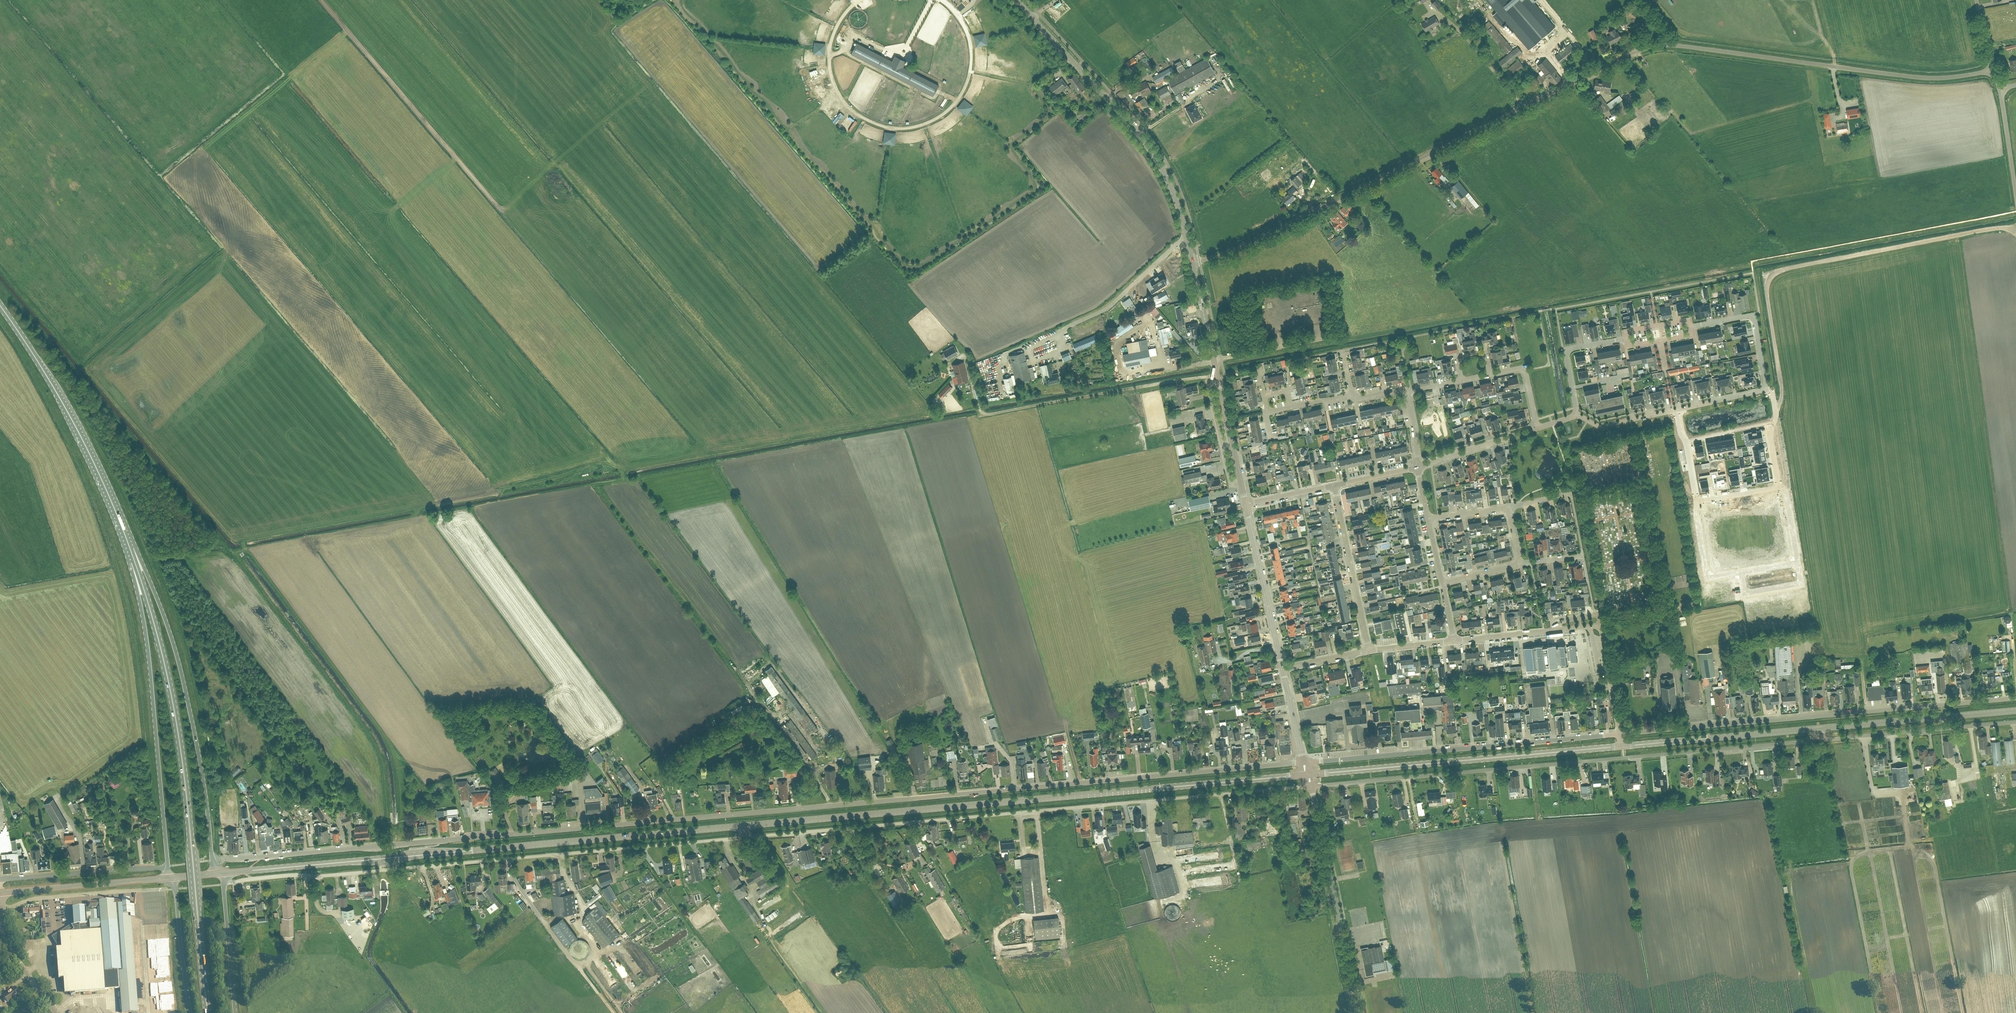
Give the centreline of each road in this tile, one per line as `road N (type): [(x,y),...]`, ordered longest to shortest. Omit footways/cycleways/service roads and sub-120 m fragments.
road 1 (unclassified): [(212,860),(1305,762)]
road 2 (unclassified): [(1192,262),(1239,250),(1650,48),(1921,77),(1994,69)]
road 3 (unclassified): [(744,837),(1311,786)]
road 4 (track): [(994,0),(1045,60),(1031,90),(1049,113),(1012,147),(1034,186),(926,262),(902,262),(790,127)]
road 5 (secondary): [(743,826),(1307,775)]
road 6 (unclassified): [(223,884),(744,837)]
road 7 (unclassified): [(1311,786),(1819,740)]
road 8 (secondary): [(246,871),(743,826)]
road 9 (primary): [(208,1012),(177,725),(130,549)]
road 10 (residential): [(1620,734),(2015,698)]
road 11 (primary): [(212,860),(179,665),(150,581),(130,549)]
road 12 (tertiary): [(1192,262),(1177,201),(1143,137),(1019,0)]
road 13 (primary): [(130,549),(168,866)]
road 14 (secondary): [(1307,775),(1622,746)]
road 15 (residential): [(1305,762),(1620,734)]
road 16 (primary): [(130,549),(60,397),(0,305)]
road 17 (tertiary): [(1246,505),(1192,262)]
road 18 (unclassified): [(1358,1012),(1311,786)]
road 19 (track): [(680,0),(783,125),(841,96)]
road 20 (secondary): [(1622,746),(1819,728)]
road 21 (secondary): [(1819,728),(2015,710)]
road 22 (unclassified): [(1819,740),(2015,722)]
road 23 (tertiary): [(0,893),(169,878)]
road 24 (residential): [(1370,651),(1334,486)]
road 25 (unclassified): [(0,880),(168,866)]
road 26 (unclassified): [(1,913),(38,899),(166,889)]
road 27 (tertiary): [(1283,668),(1246,505)]
road 28 (track): [(524,893),(613,1012)]
road 29 (residential): [(1690,327),(1753,316),(1766,390)]
road 30 (primary): [(174,877),(190,1012)]
road 31 (primary): [(235,1012),(223,884)]
road 32 (residential): [(1577,415),(1566,350),(1627,338)]
road 33 (residential): [(1418,467),(1537,428)]

